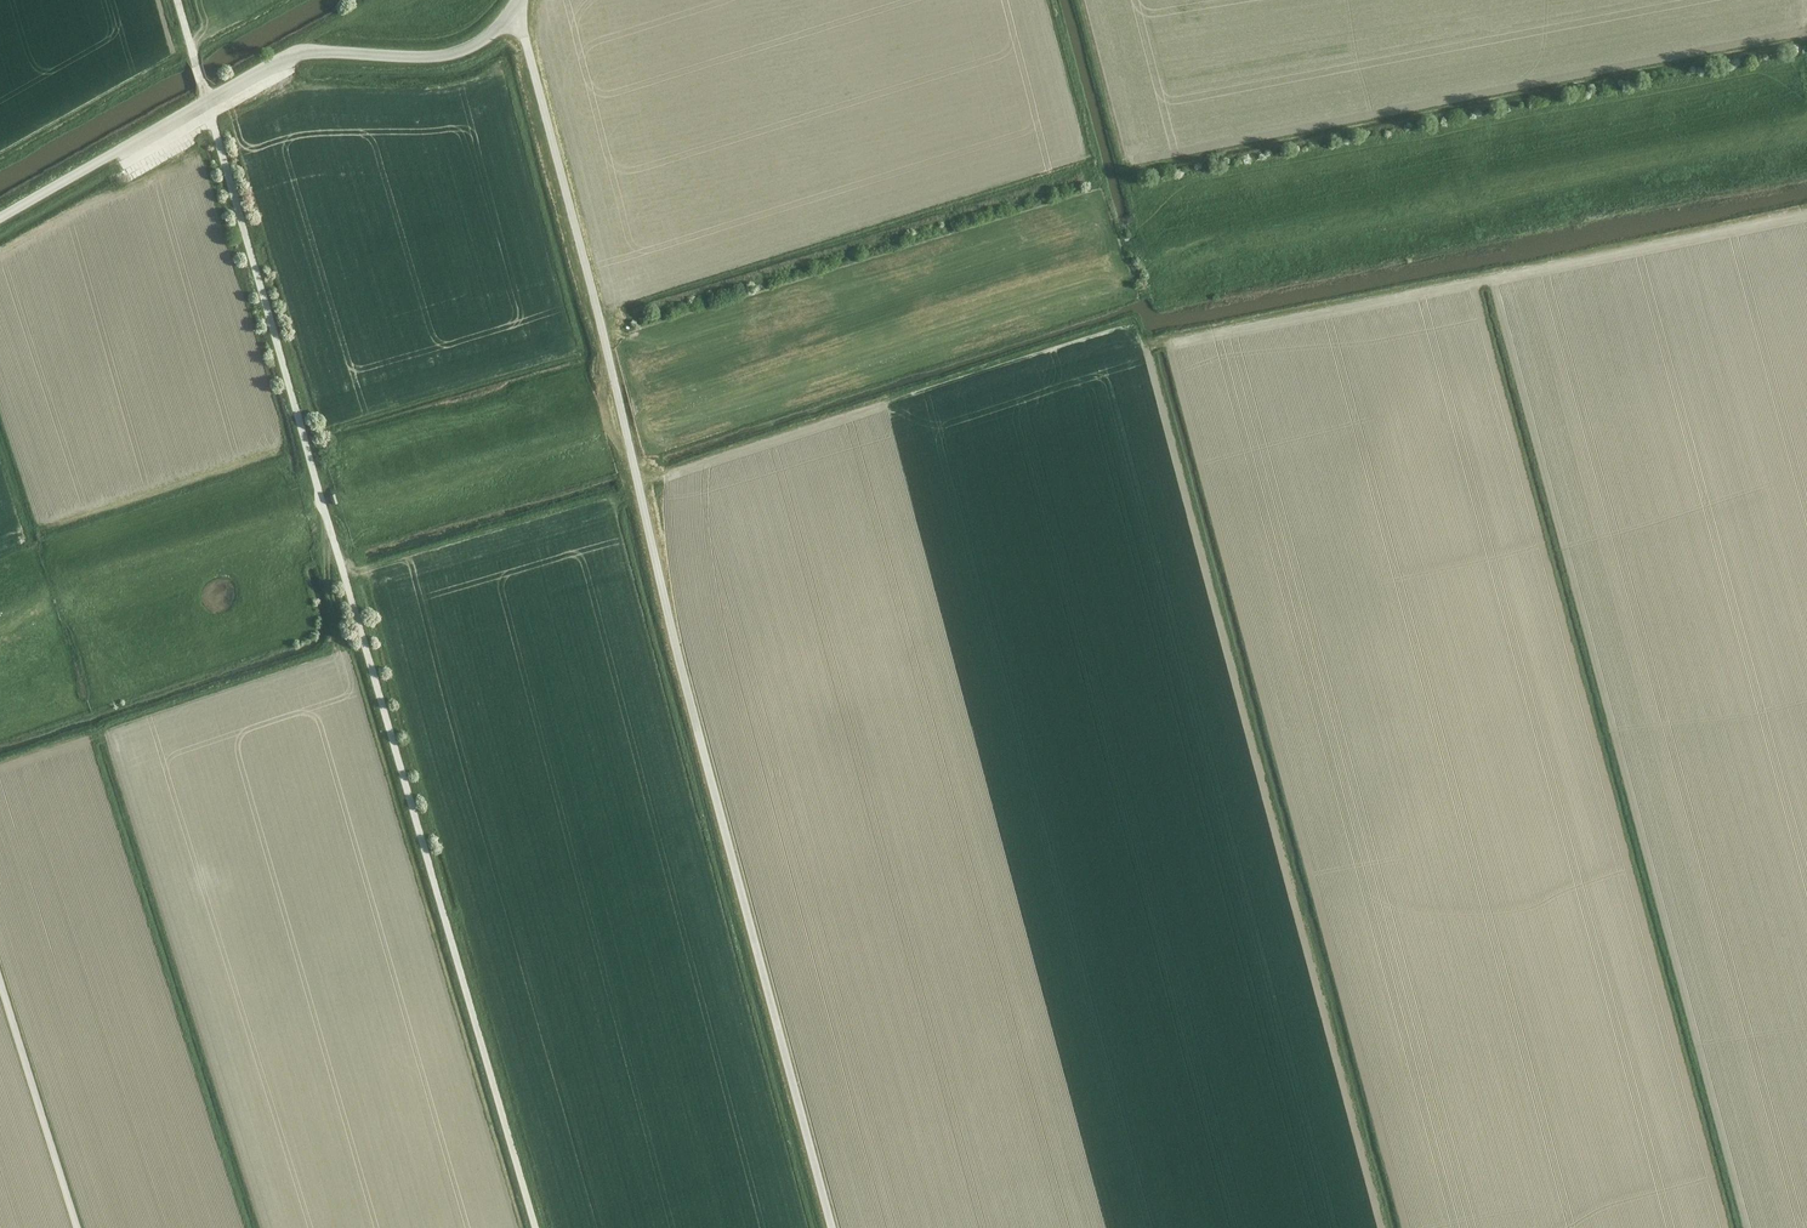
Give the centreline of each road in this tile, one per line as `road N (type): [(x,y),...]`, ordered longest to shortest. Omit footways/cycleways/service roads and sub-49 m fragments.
road 1 (track): [(176,0),(536,1227)]
road 2 (track): [(512,14),(529,46),(629,426),(670,636),(831,1227)]
road 3 (unclassified): [(0,223),(302,53),(458,54),(483,42),(520,0)]
road 4 (track): [(1806,213),(1473,285)]

